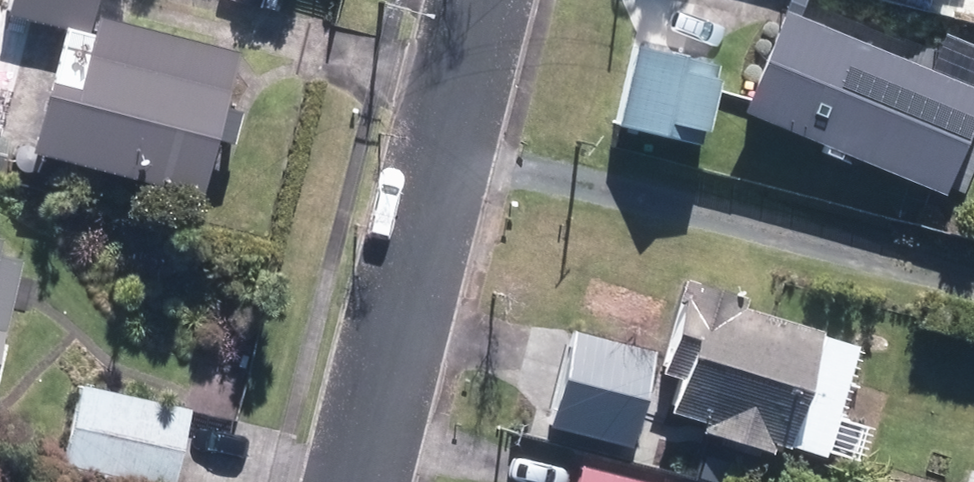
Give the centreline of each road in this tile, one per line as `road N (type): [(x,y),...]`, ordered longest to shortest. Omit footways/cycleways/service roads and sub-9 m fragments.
road 1 (residential): [(357,481),(479,0)]

